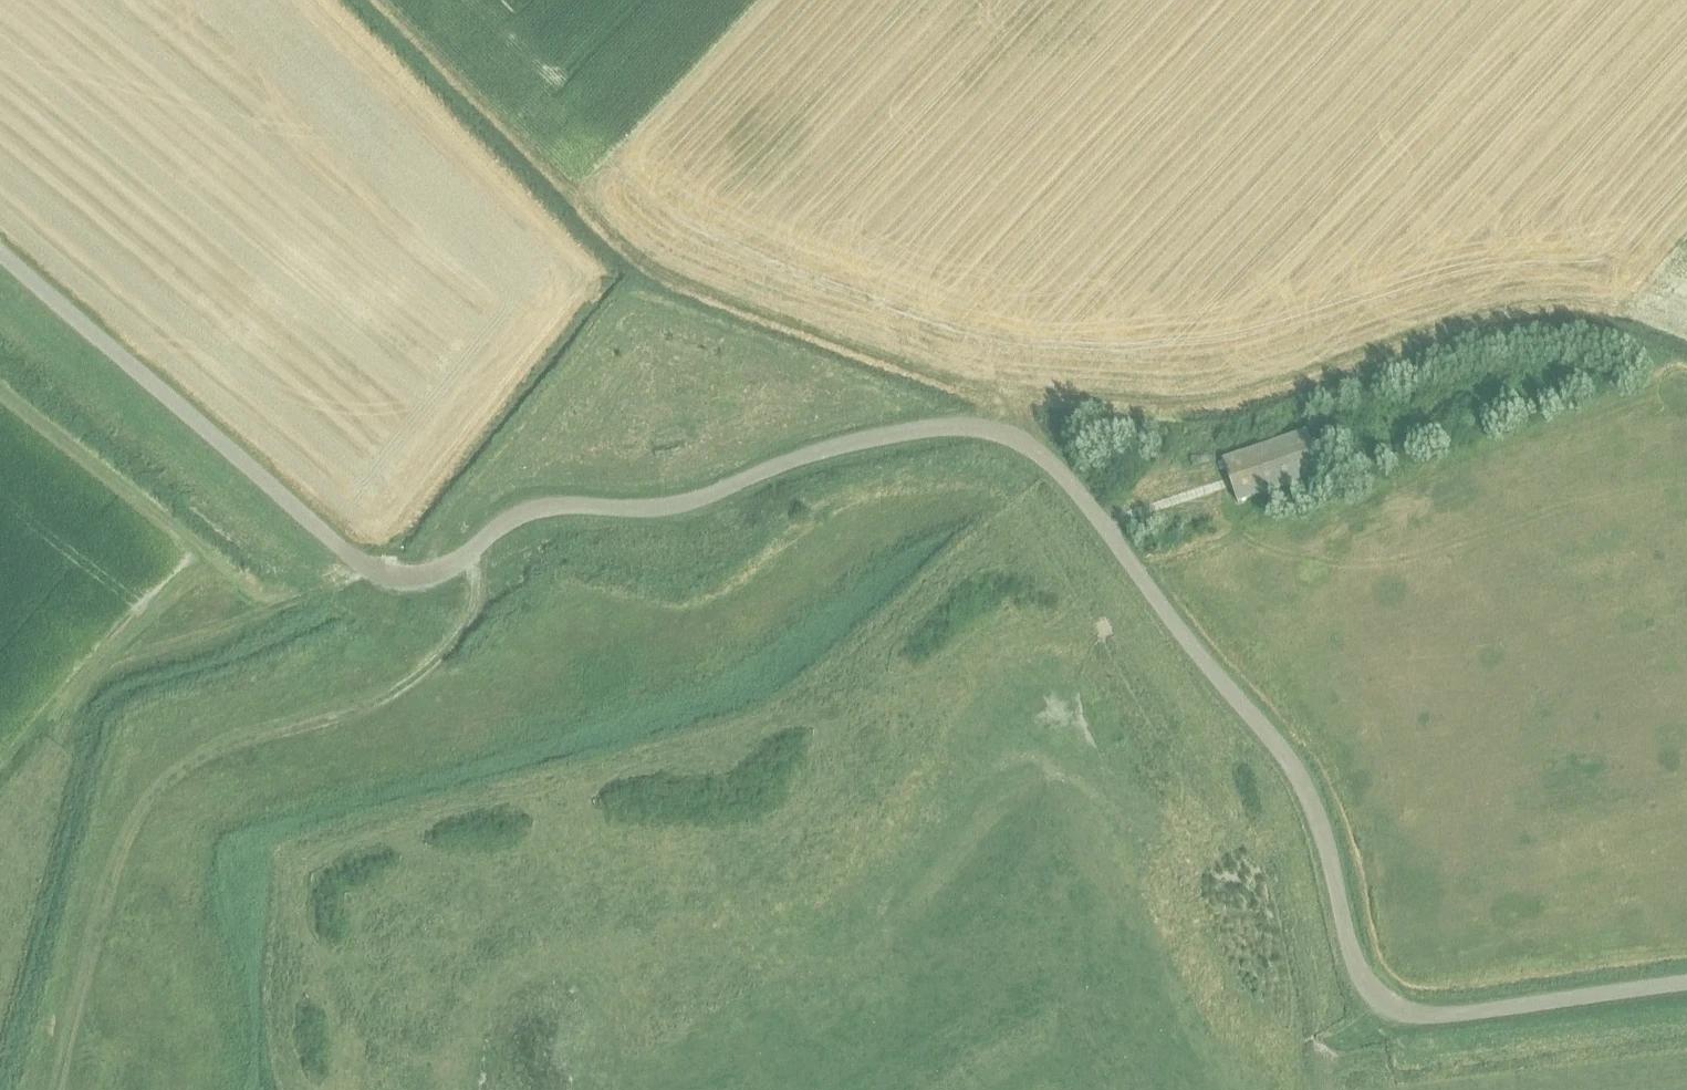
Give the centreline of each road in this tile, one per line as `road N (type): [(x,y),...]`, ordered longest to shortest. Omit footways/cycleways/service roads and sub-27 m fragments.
road 1 (unclassified): [(1686,982),(1430,1016),(1382,1003),(1353,964),(1327,838),(1285,751),(1059,469),(1013,437),(933,426),(825,449),(674,506),(539,509),(494,530),(440,574),(401,580),(346,549),(0,251)]
road 2 (track): [(461,560),(479,583),(472,612),(405,688),(186,770),(148,805),(114,867),(59,1089)]
road 3 (track): [(351,585),(136,659),(93,687),(0,820)]

